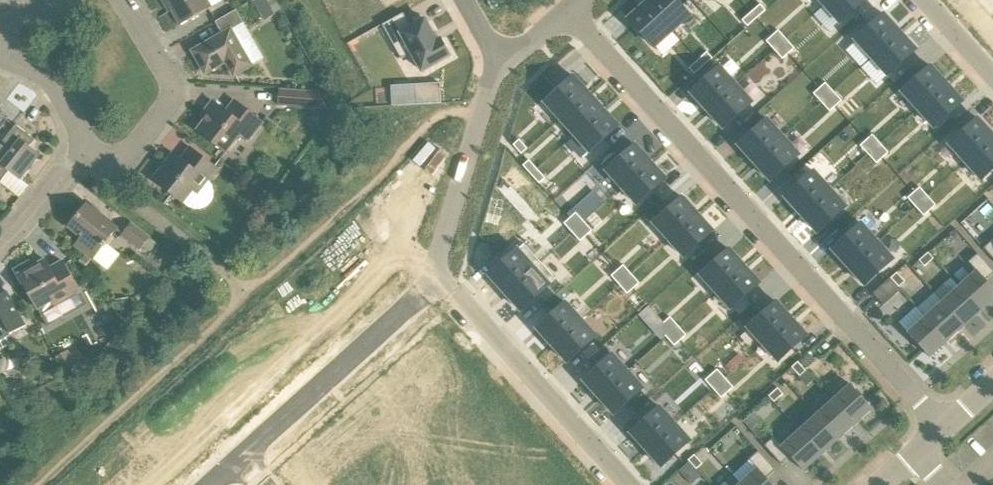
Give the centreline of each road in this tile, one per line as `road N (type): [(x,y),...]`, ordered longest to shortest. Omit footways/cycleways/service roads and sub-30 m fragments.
road 1 (track): [(43,484),(503,62)]
road 2 (residential): [(945,427),(564,12)]
road 3 (residential): [(626,484),(433,273)]
road 4 (residential): [(433,273),(412,306),(235,460)]
road 5 (residential): [(433,273),(503,62)]
road 6 (residential): [(111,164),(135,150),(173,88),(123,0)]
road 7 (residential): [(254,294),(131,196),(111,164)]
road 8 (residential): [(0,250),(89,146)]
road 9 (residential): [(89,146),(51,80),(0,49)]

